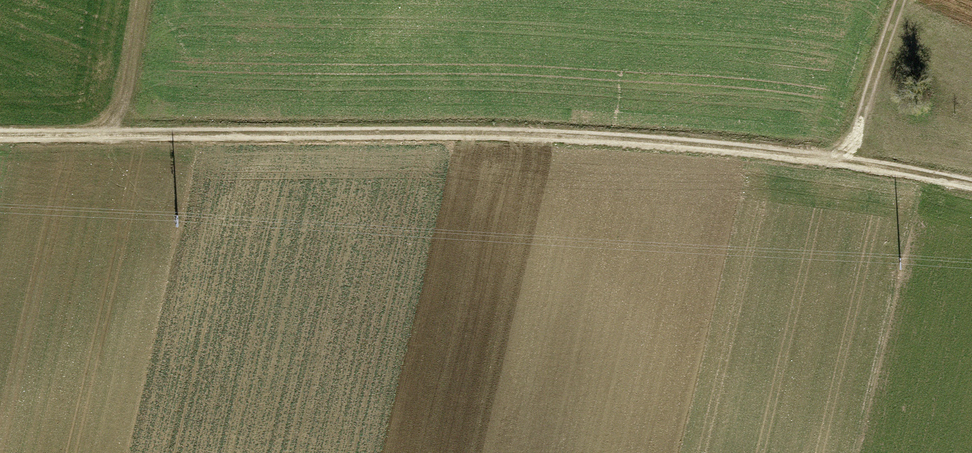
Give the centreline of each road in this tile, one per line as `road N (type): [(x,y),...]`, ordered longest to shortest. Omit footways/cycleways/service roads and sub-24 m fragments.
road 1 (track): [(0,133),(457,133),(633,142),(850,161),(971,189)]
road 2 (track): [(850,161),(906,0)]
road 3 (track): [(139,0),(114,134)]

